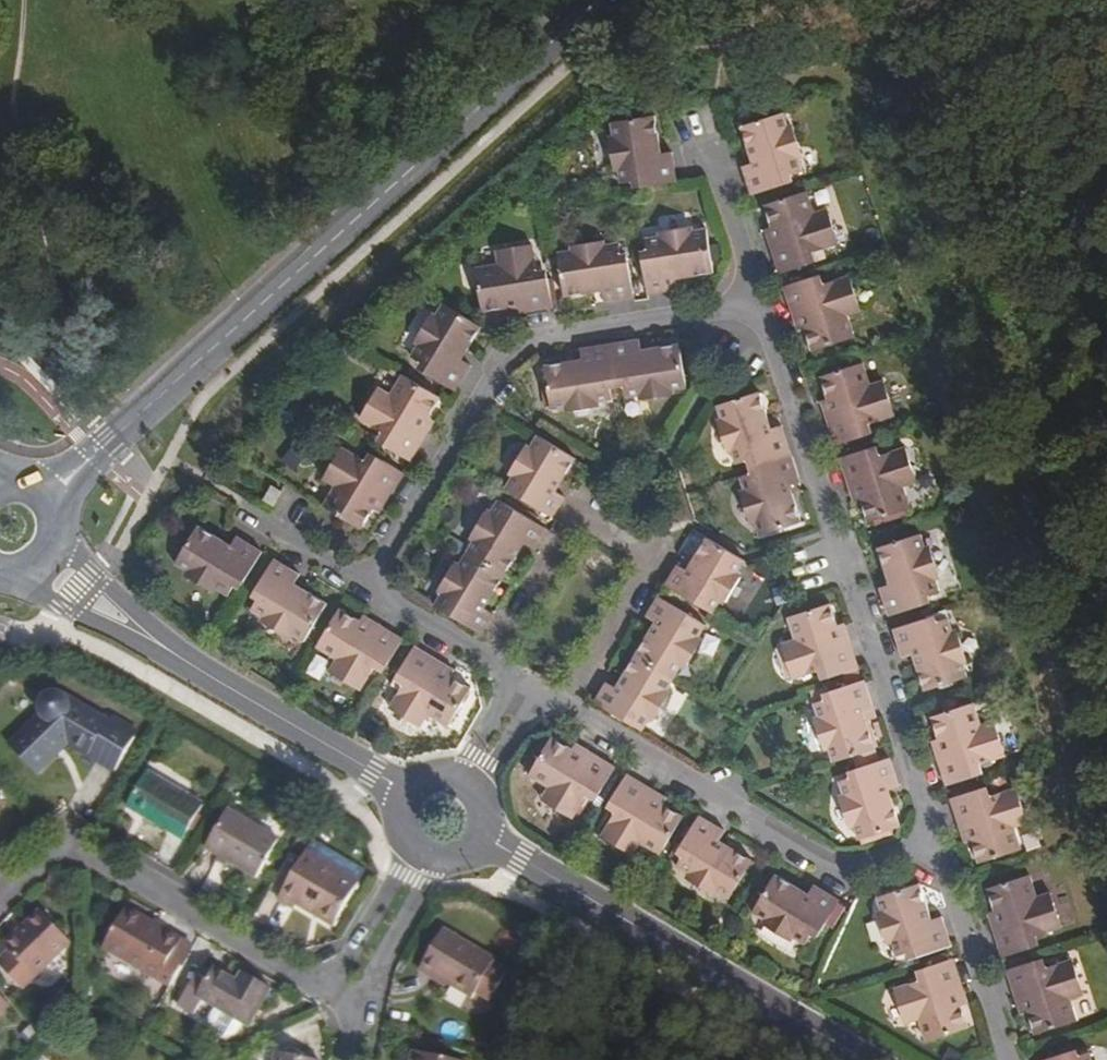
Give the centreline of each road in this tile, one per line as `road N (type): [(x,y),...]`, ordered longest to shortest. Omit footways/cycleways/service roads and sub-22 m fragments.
road 1 (secondary): [(54,493),(599,0)]
road 2 (residential): [(758,300),(935,842)]
road 3 (residential): [(370,580),(518,343),(758,300)]
road 4 (tertiary): [(869,1059),(477,836)]
road 5 (residential): [(568,705),(653,561),(575,517),(488,654)]
road 6 (residential): [(935,842),(855,866),(828,863),(568,705)]
road 7 (residential): [(330,991),(80,850),(48,855),(0,903)]
road 8 (tertiary): [(180,659),(414,796)]
road 9 (residential): [(1011,1059),(935,842)]
road 10 (residential): [(697,118),(758,300)]
road 11 (residential): [(358,1007),(442,855)]
road 12 (residential): [(416,842),(330,991)]
road 13 (tertiary): [(27,587),(180,659)]
road 14 (tertiary): [(180,659),(68,548)]
road 15 (residential): [(488,654),(370,580)]
road 16 (residential): [(370,580),(259,514)]
road 17 (residential): [(476,799),(540,688)]
road 18 (residential): [(517,674),(455,782)]

